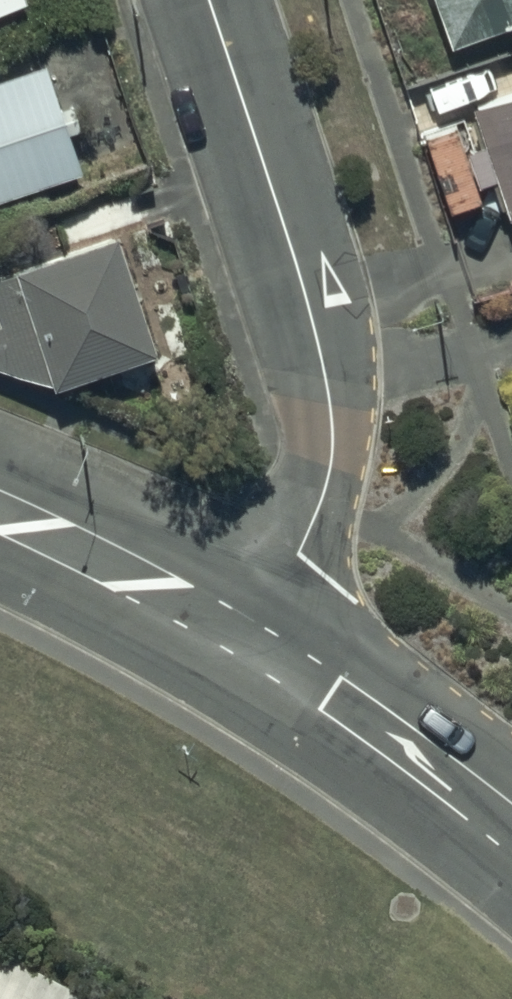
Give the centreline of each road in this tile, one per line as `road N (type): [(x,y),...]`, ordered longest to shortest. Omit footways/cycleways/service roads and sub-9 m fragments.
road 1 (residential): [(210,0),(296,258),(335,434),(321,504),(249,647)]
road 2 (tertiary): [(249,647),(511,855)]
road 3 (tertiary): [(0,524),(249,647)]

